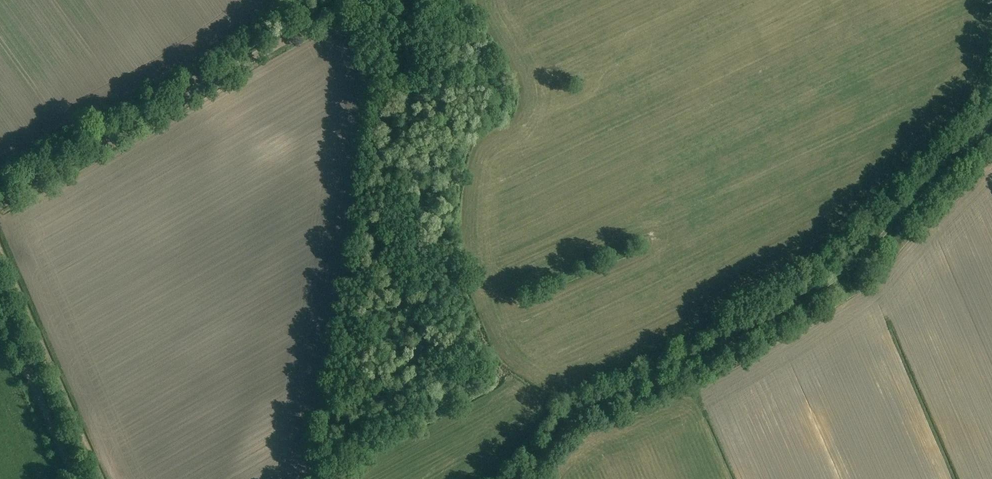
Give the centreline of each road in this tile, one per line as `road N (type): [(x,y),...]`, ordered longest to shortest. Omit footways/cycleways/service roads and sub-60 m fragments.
road 1 (track): [(991,117),(970,148),(839,272),(727,342),(585,406),(553,426),(508,478)]
road 2 (unclassified): [(0,205),(346,0)]
road 3 (unclassified): [(74,478),(0,309)]

